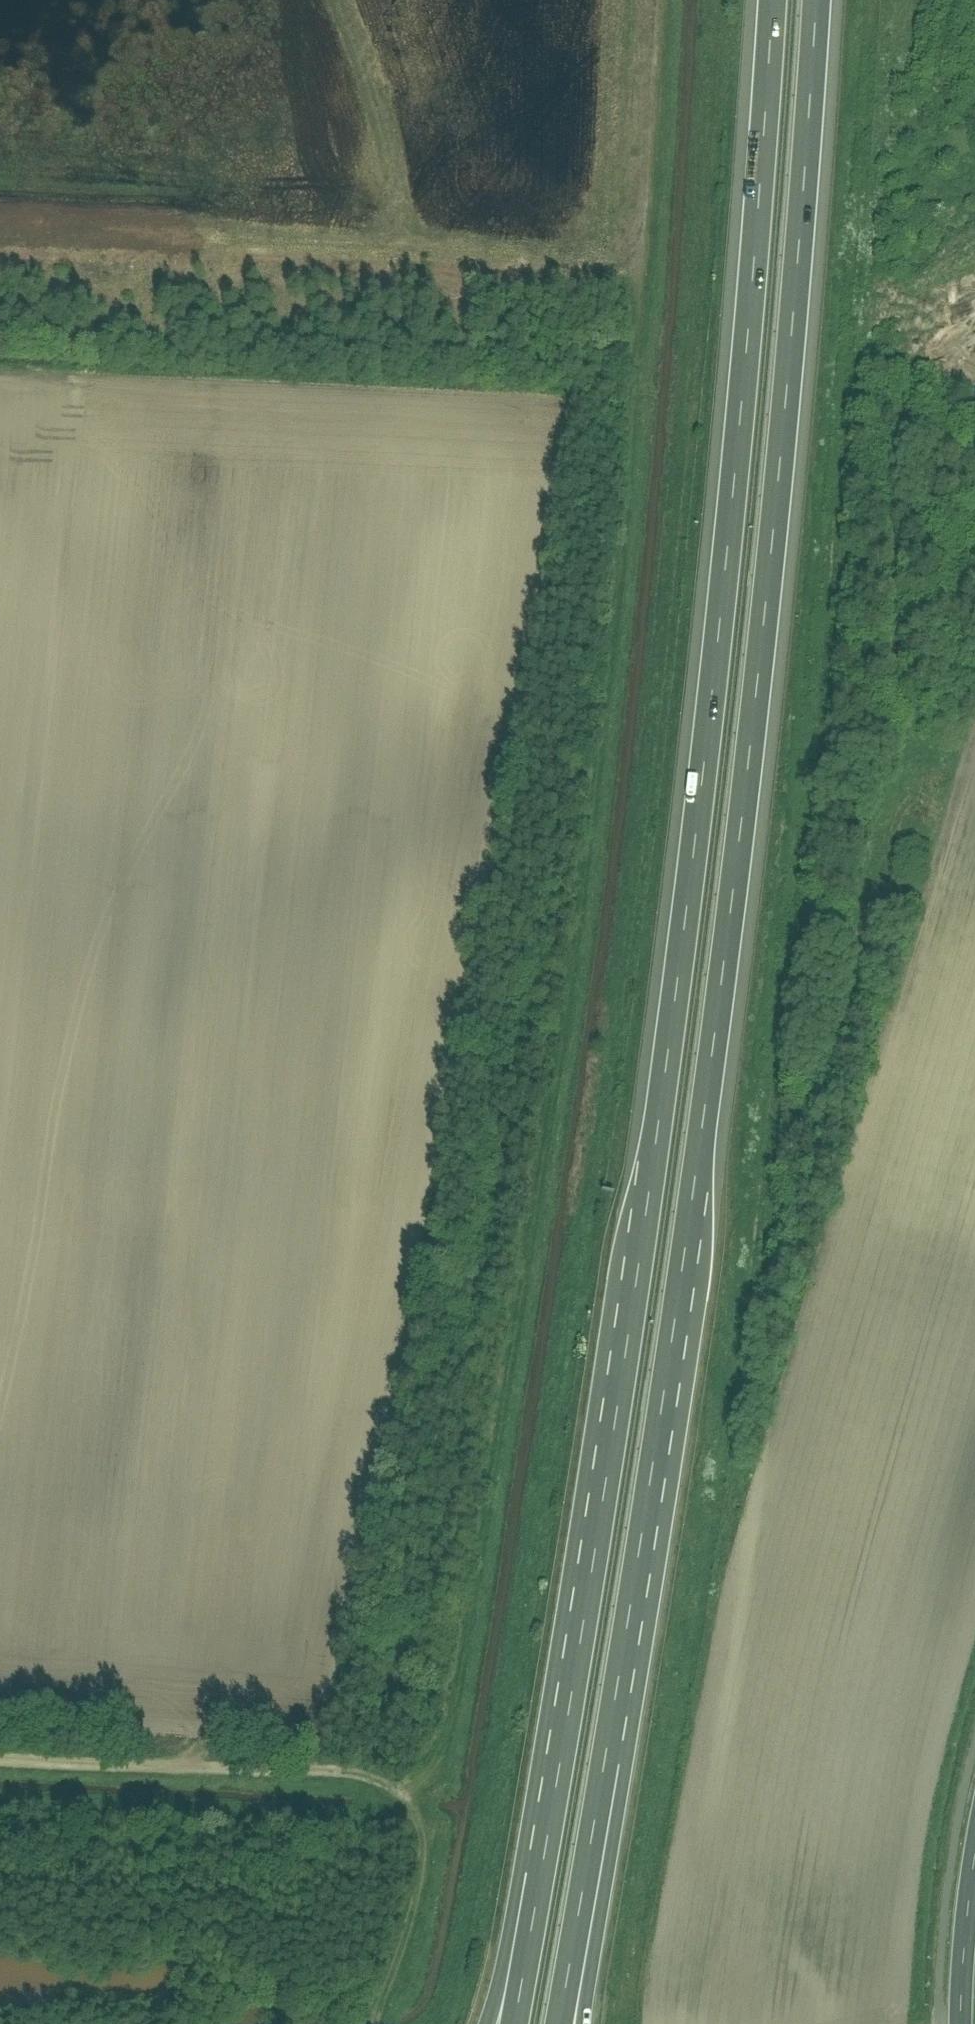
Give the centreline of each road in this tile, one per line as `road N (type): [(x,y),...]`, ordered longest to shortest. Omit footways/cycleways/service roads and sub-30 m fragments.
road 1 (motorway): [(558,2023),(692,1207),(761,645),(816,0)]
road 2 (motorway): [(770,0),(749,328),(691,875),(605,1490),(514,2023)]
road 3 (track): [(374,2023),(409,1924),(422,1856),(420,1817),(400,1780),(328,1758),(0,1750)]
road 4 (tertiary): [(963,2023),(974,1858)]

